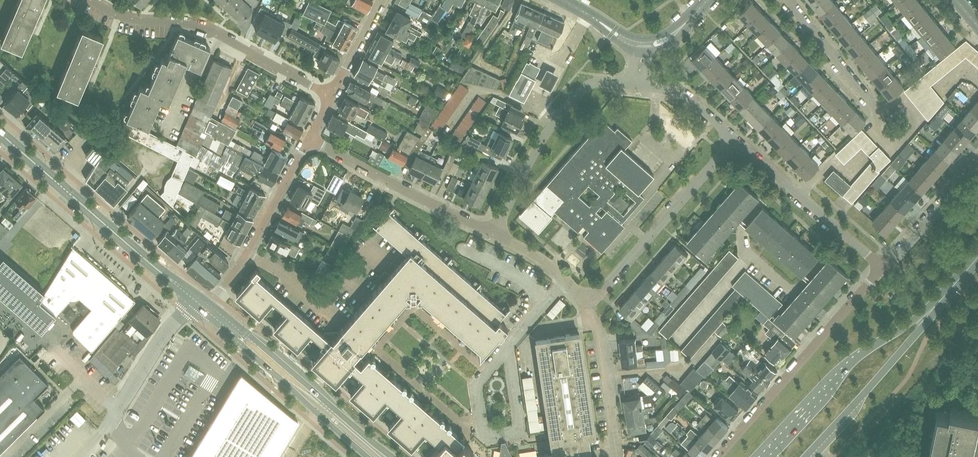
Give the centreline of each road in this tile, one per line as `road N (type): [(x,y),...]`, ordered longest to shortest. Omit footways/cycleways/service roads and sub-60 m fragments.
road 1 (secondary): [(202,303),(0,132)]
road 2 (unclassified): [(333,94),(206,30),(120,16),(91,0)]
road 3 (residential): [(884,268),(713,456)]
road 4 (primary): [(945,298),(852,364),(762,456)]
road 5 (residential): [(494,234),(542,140),(586,87),(639,87)]
road 6 (secondary): [(395,456),(218,317)]
road 7 (residential): [(589,298),(734,139)]
road 8 (primary): [(806,456),(945,298)]
road 9 (residential): [(494,234),(311,139)]
road 10 (secondary): [(218,317),(368,456)]
road 11 (unclassified): [(311,139),(247,254),(222,291),(202,303)]
road 12 (residential): [(734,139),(884,268)]
road 13 (residential): [(589,298),(618,456)]
road 14 (residential): [(879,114),(788,0)]
road 15 (unclassified): [(116,411),(170,327),(202,303)]
road 16 (residential): [(884,268),(977,165)]

